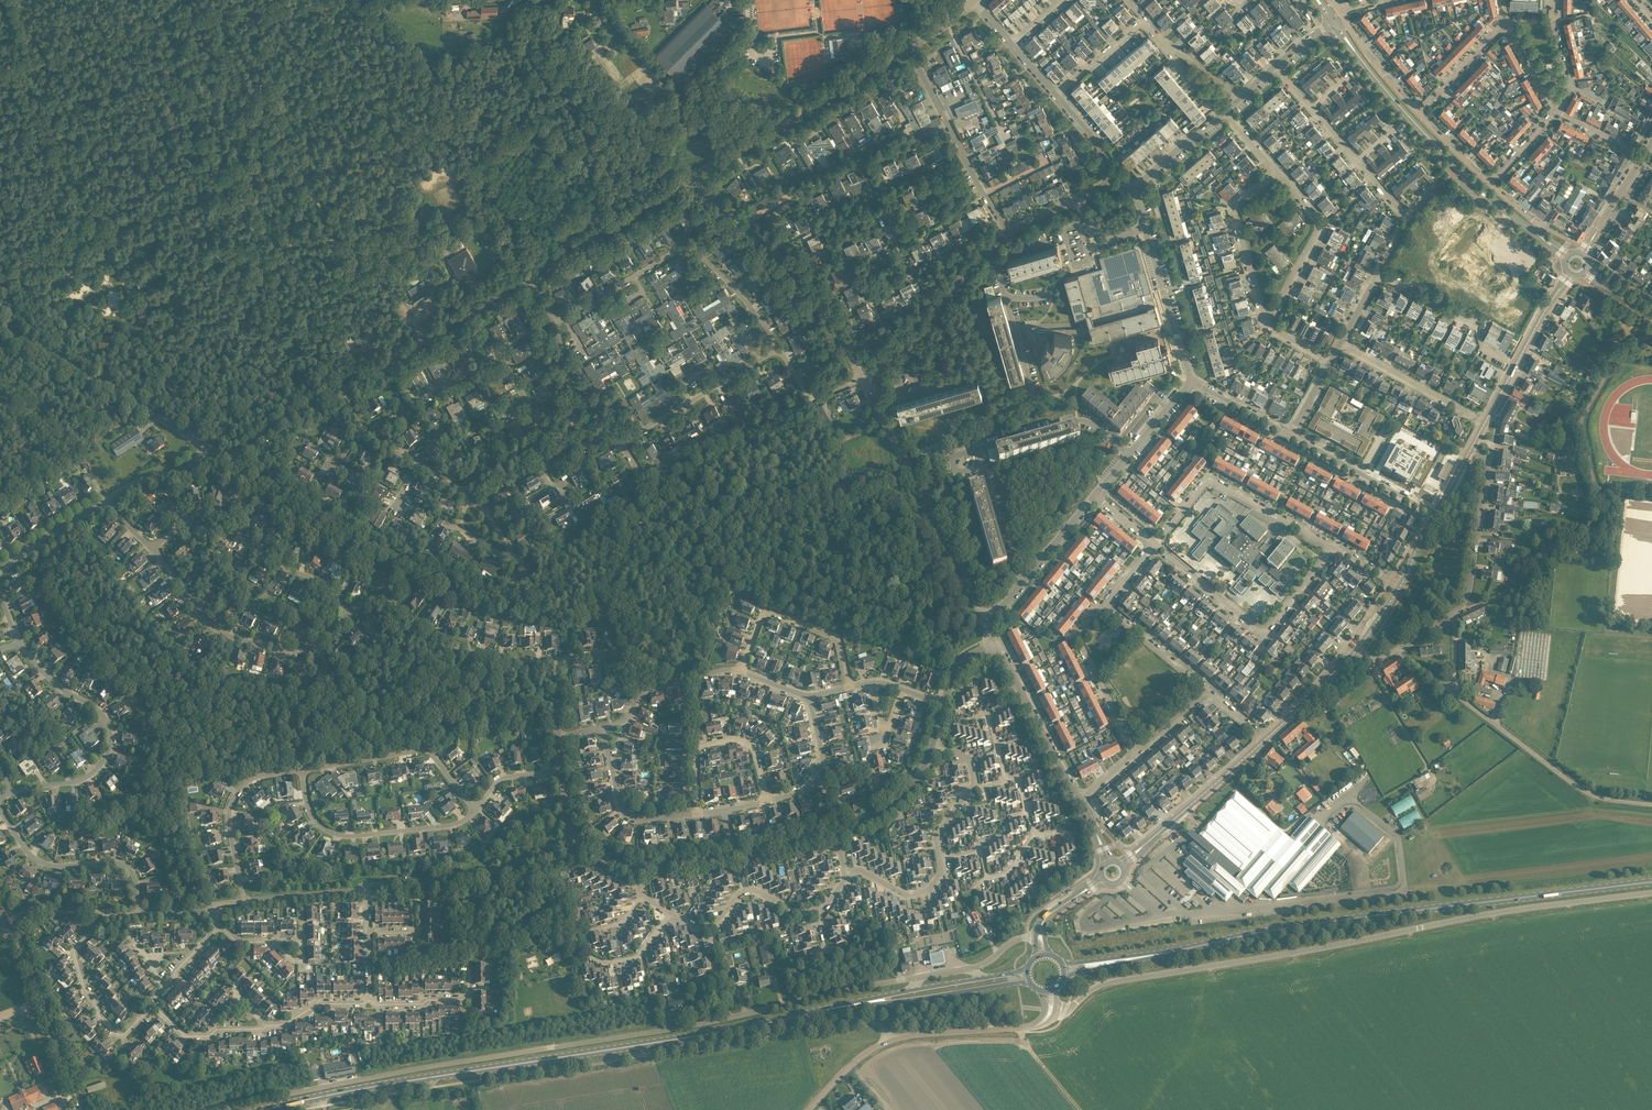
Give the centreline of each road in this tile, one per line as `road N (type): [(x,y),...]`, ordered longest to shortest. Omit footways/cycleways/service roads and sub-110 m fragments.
road 1 (unclassified): [(214,1109),(923,977)]
road 2 (primary): [(264,1109),(867,1003)]
road 3 (unclassified): [(1056,1011),(1116,981),(1651,893)]
road 4 (primary): [(1104,963),(1281,929),(1651,882)]
road 5 (track): [(27,74),(197,440)]
road 6 (track): [(1651,805),(1581,789),(1398,649)]
road 7 (secondary): [(1142,847),(1359,648)]
road 8 (unclassified): [(616,1061),(869,1020),(889,1041)]
road 9 (unclassified): [(983,617),(862,377)]
road 10 (residential): [(1359,648),(1384,658),(1460,607),(1483,459)]
road 11 (secondary): [(1534,232),(1449,159),(1350,43)]
road 12 (residential): [(9,793),(85,778),(106,757),(110,738),(99,711),(51,680),(21,644)]
road 13 (unclassified): [(693,179),(909,46)]
road 14 (secondary): [(1436,514),(1557,292)]
road 15 (residential): [(349,615),(301,651),(226,634),(201,617),(152,550)]
road 16 (residential): [(349,615),(317,582),(272,562),(210,512),(194,515),(152,550)]
road 17 (unclassified): [(201,442),(0,328)]
road 18 (residential): [(554,663),(472,652),(378,600),(349,615)]
road 19 (residential): [(153,1005),(119,1035),(85,990),(74,952),(108,916),(138,915)]
road 20 (residential): [(475,811),(430,752),(301,770)]
road 21 (residential): [(138,915),(128,868),(40,861),(0,810)]
road 22 (unclassified): [(1192,379),(1135,188)]
road 23 (unclassified): [(77,1109),(9,922)]
road 24 (residential): [(850,688),(838,637),(764,610),(740,671)]
road 25 (residential): [(779,348),(736,290),(693,249),(634,276)]
road 26 (unclassified): [(526,276),(693,179)]
road 27 (residential): [(388,884),(478,877),(572,837)]
road 28 (residential): [(301,770),(246,782),(230,808),(244,902)]
road 29 (residential): [(1267,322),(1319,229),(1277,173)]
road 30 (residential): [(698,814),(697,752),(734,740),(754,750),(765,802)]
road 31 (residential): [(1267,322),(1234,213),(1277,173)]
road 32 (residential): [(1136,752),(1079,641),(1103,607)]
road 33 (residential): [(983,194),(909,46)]
road 34 (residential): [(978,449),(1078,420),(1129,454)]
road 35 (unclassified): [(848,350),(791,270),(744,223)]
road 36 (residential): [(698,814),(623,814),(603,727)]
road 37 (unclassified): [(1436,514),(1292,435)]
road 38 (primary): [(867,1003),(1029,983)]
road 39 (unclassified): [(201,442),(231,458),(339,391)]
road 40 (unclassified): [(389,360),(526,276)]
road 41 (residential): [(740,671),(650,686),(621,723),(603,727)]
road 42 (tertiary): [(889,1041),(1043,1022)]
road 43 (residential): [(1470,414),(1341,342)]
road 44 (residential): [(389,360),(415,403),(498,353)]
road 45 (residential): [(335,835),(450,826),(475,811)]
road 46 (residential): [(809,697),(823,754),(818,780),(765,802)]
road 47 (residential): [(1333,547),(1209,481)]
road 48 (residential): [(1263,633),(1155,544)]
road 49 (unclassified): [(837,832),(881,815),(908,790),(932,746)]
road 50 (residential): [(1206,692),(1103,607)]
road 51 (residential): [(1032,388),(995,261)]
road 52 (residential): [(817,911),(796,914),(754,889),(708,926)]
road 53 (residential): [(1418,112),(1508,20)]
road 54 (residential): [(589,930),(589,954),(609,963),(641,952),(670,913)]
road 55 (residential): [(267,1026),(186,1037),(153,1005)]
road 56 (residential): [(1418,112),(1340,12)]
road 57 (residential): [(0,571),(105,501)]
road 58 (unclassified): [(1079,801),(1021,691)]
road 59 (residential): [(1026,579),(1010,561),(983,466)]
road 60 (residential): [(244,902),(366,891)]
road 61 (residential): [(465,499),(462,528),(470,538),(511,558),(497,529)]
road 62 (residential): [(848,875),(861,870),(915,894),(936,882),(940,860)]
road 63 (residential): [(105,501),(140,481),(186,470),(201,442)]

